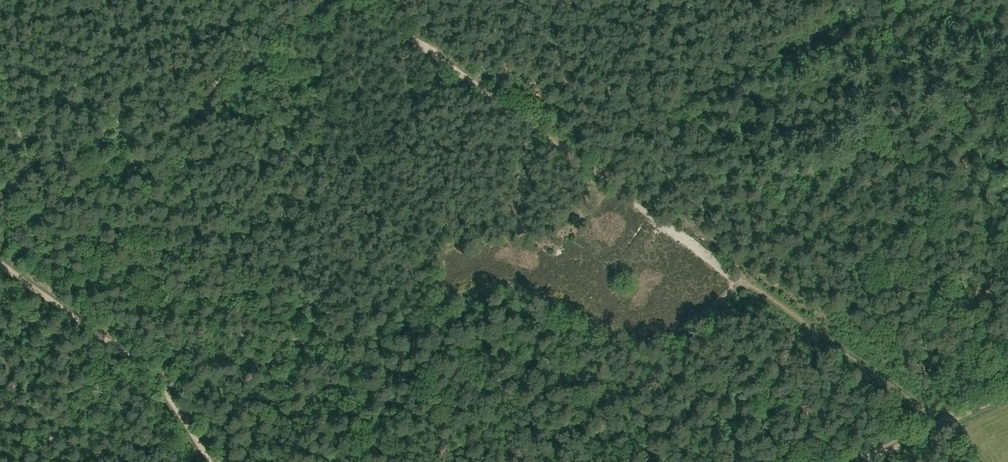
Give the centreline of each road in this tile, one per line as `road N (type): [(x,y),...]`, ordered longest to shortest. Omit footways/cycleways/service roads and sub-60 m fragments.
road 1 (track): [(133,361),(0,264)]
road 2 (track): [(868,461),(1007,394)]

